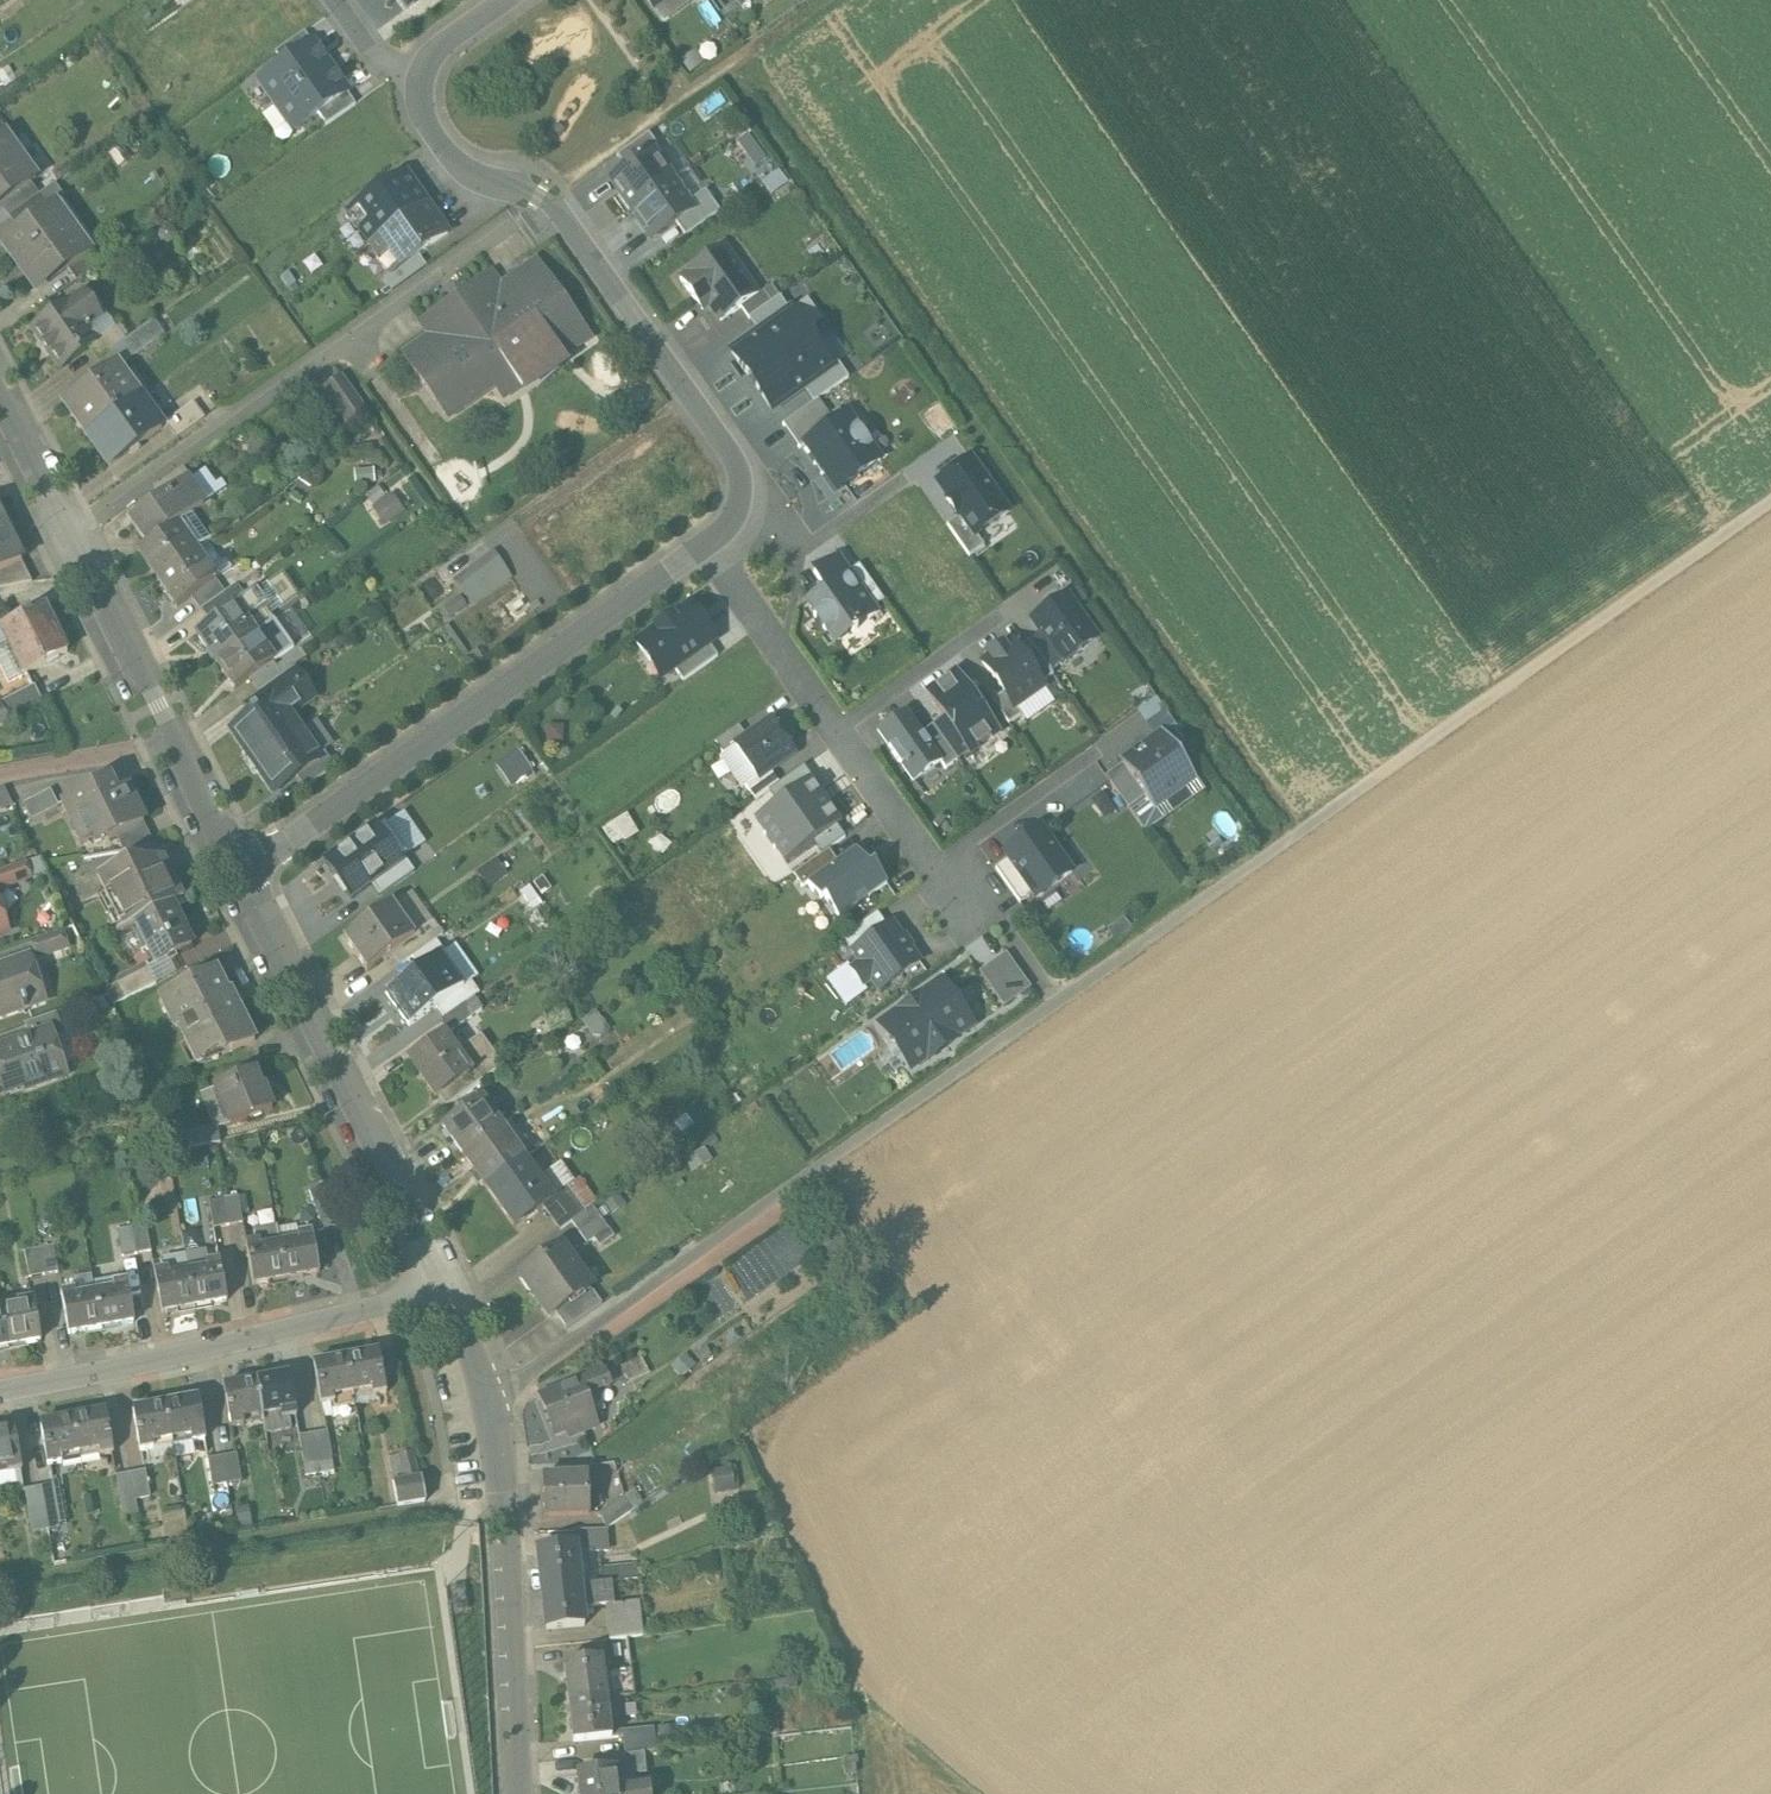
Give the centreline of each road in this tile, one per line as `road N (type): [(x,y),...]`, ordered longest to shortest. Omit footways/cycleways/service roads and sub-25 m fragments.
road 1 (track): [(824,1165),(1770,505)]
road 2 (track): [(745,60),(1297,836)]
road 3 (residential): [(715,540),(764,503),(546,195),(482,181),(446,154),(421,103),(424,77)]
road 4 (residential): [(241,878),(715,540)]
road 5 (residential): [(504,227),(68,532)]
road 6 (track): [(0,1589),(506,1499)]
road 7 (residential): [(458,1292),(0,1386)]
road 8 (residential): [(241,878),(458,1292)]
road 9 (residential): [(488,1395),(824,1165)]
road 10 (residential): [(488,1395),(506,1499),(525,1793)]
road 11 (residential): [(68,532),(241,878)]
road 12 (track): [(829,0),(546,195)]
road 13 (residential): [(842,726),(981,930)]
road 14 (residential): [(842,726),(994,616)]
road 15 (residential): [(748,589),(902,486)]
road 16 (residential): [(748,589),(842,726)]
road 17 (residential): [(0,395),(68,532)]

